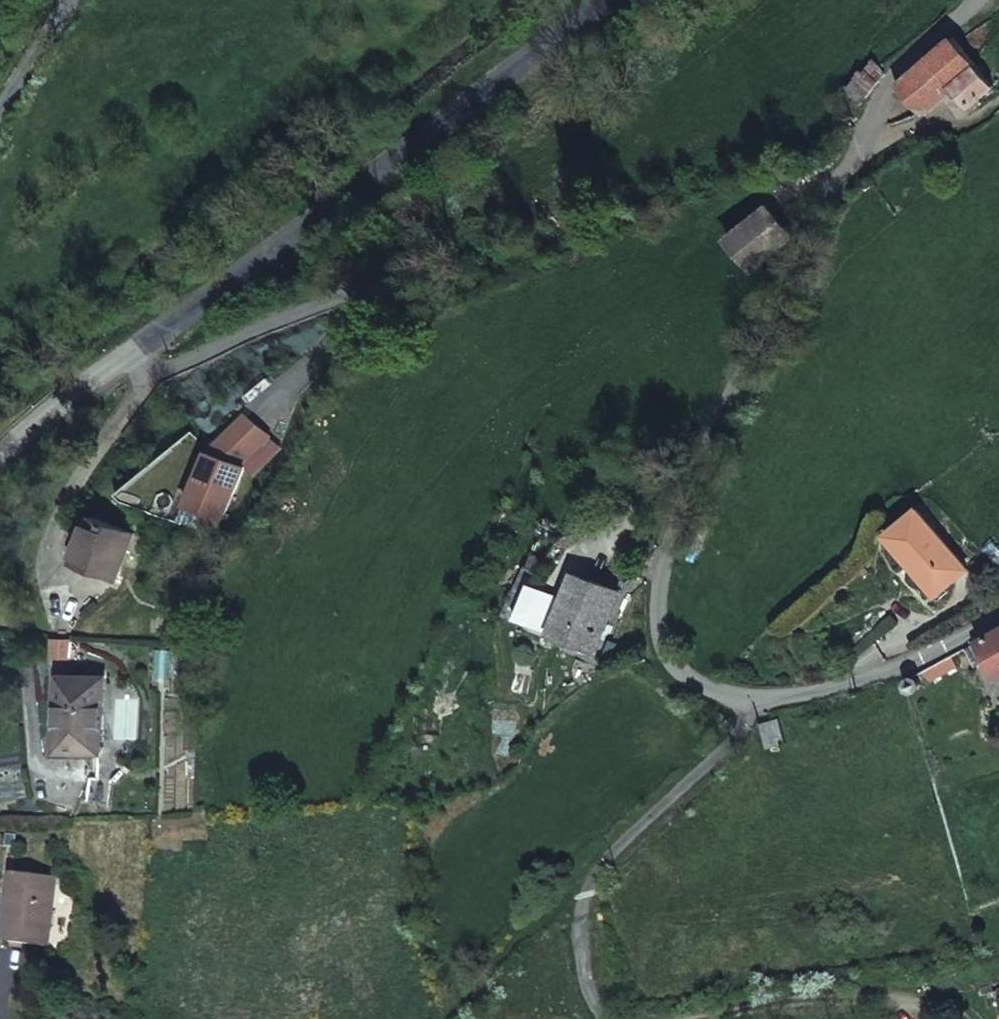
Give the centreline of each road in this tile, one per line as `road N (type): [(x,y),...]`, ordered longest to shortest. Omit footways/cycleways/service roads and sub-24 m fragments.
road 1 (unclassified): [(746,701),(707,687),(666,652),(663,552),(679,480),(892,74),(977,0)]
road 2 (secondary): [(0,468),(111,366),(610,0)]
road 3 (unclassified): [(998,618),(880,675),(746,701)]
road 4 (residential): [(746,701),(739,728),(719,753),(582,889)]
road 5 (unclassified): [(66,0),(0,103)]

